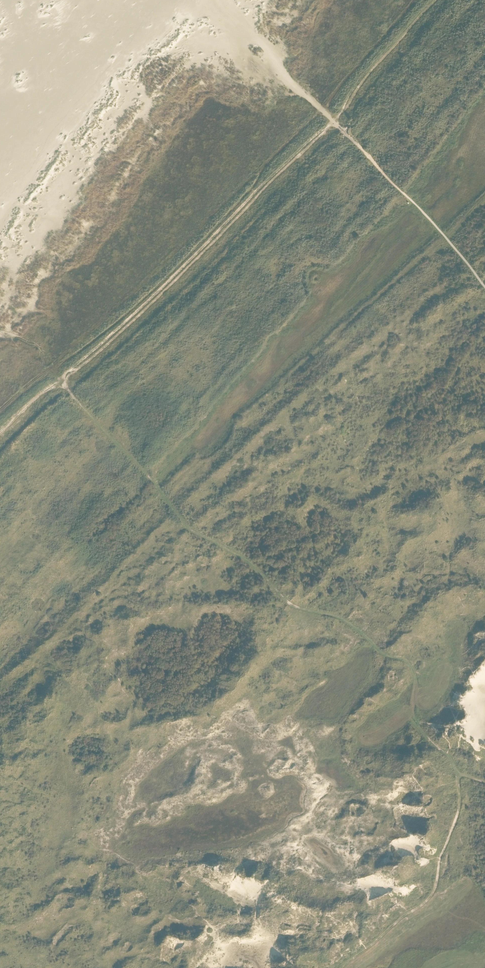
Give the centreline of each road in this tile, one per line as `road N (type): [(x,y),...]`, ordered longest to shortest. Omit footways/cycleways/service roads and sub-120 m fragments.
road 1 (track): [(50,368),(123,316),(188,255),(414,0)]
road 2 (track): [(59,380),(336,119)]
road 3 (track): [(336,119),(484,287)]
road 4 (track): [(336,119),(433,0)]

